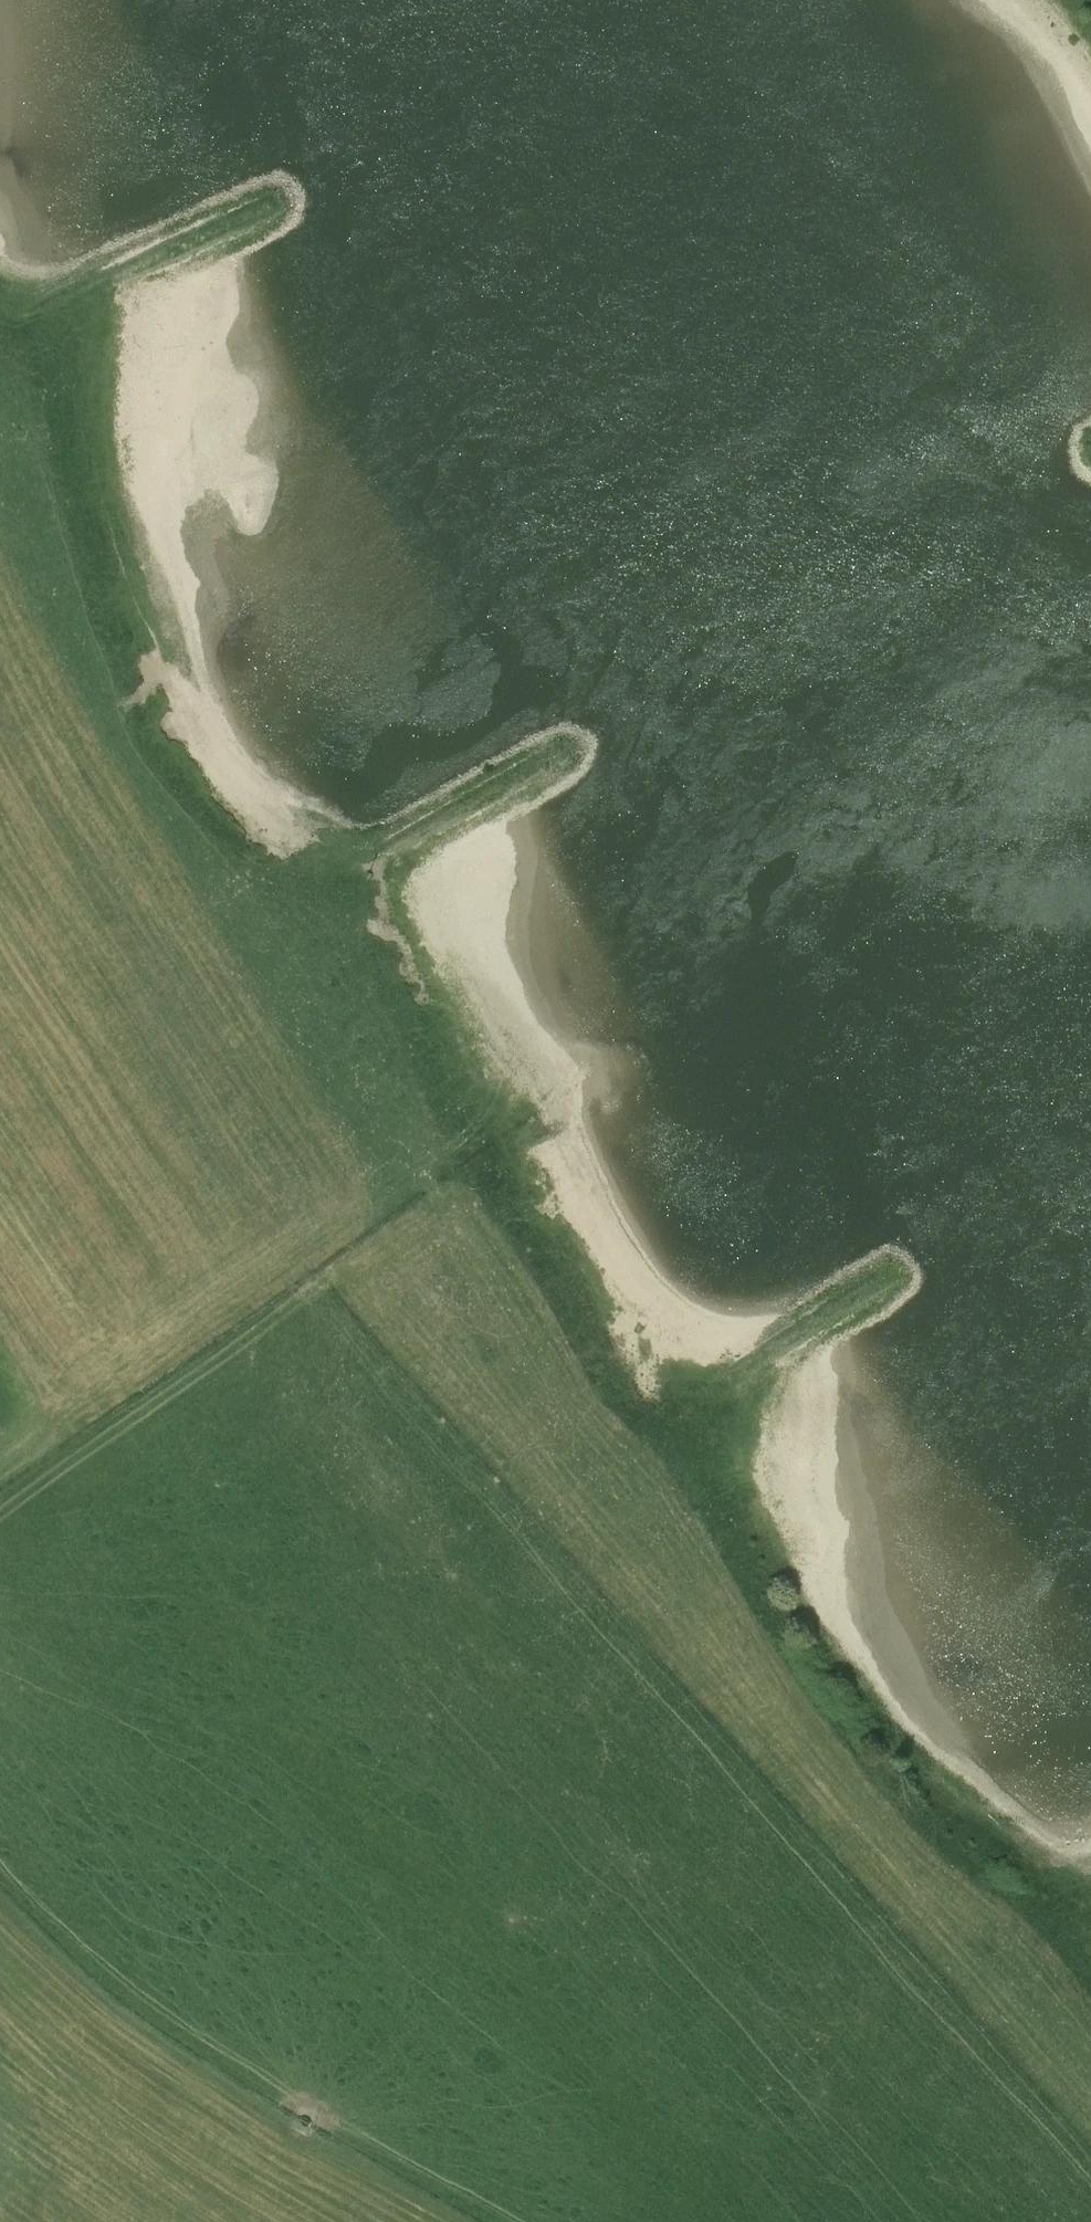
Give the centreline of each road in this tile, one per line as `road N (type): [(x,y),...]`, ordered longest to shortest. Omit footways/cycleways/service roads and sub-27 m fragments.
road 1 (track): [(345,2221),(0,1972)]

